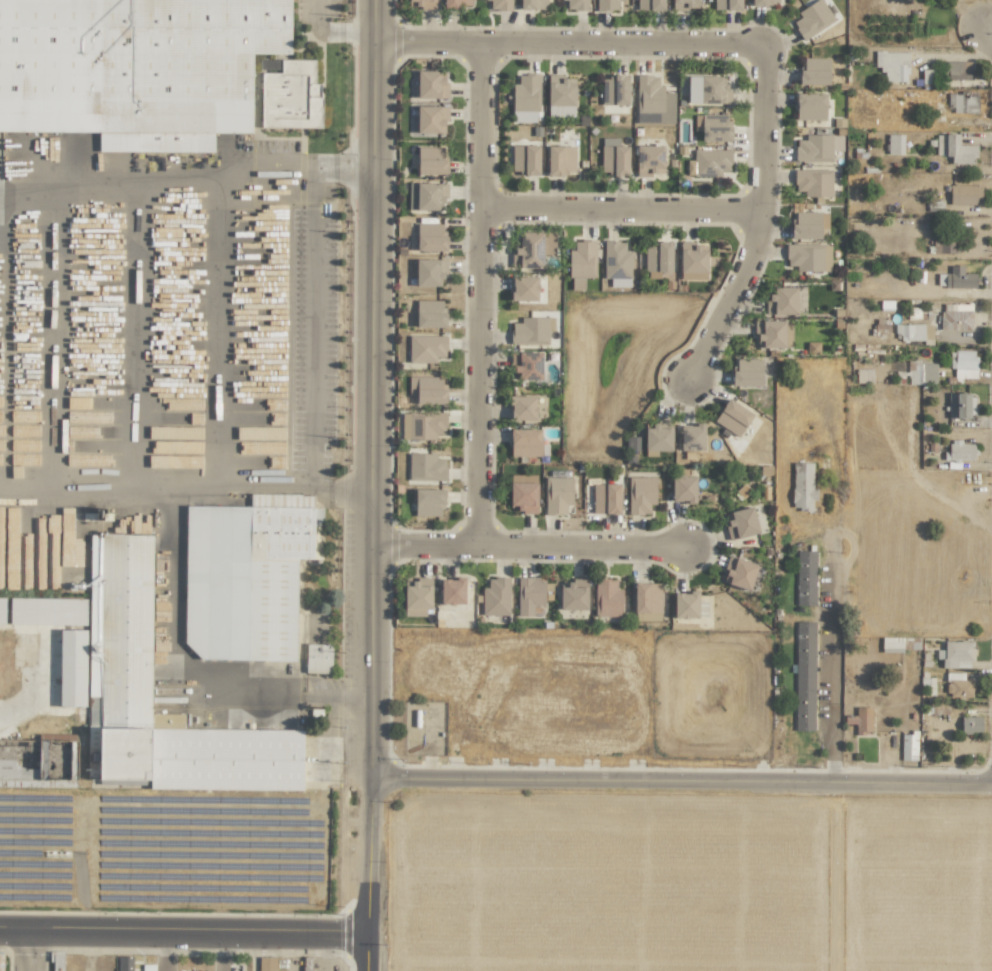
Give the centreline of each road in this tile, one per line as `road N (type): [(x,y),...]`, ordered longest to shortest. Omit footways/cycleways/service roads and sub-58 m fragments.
road 1 (tertiary): [(367,0),(371,970)]
road 2 (residential): [(374,793),(991,800)]
road 3 (residential): [(482,551),(481,45)]
road 4 (residential): [(367,44),(765,45)]
road 5 (residential): [(370,931),(0,927)]
road 6 (residential): [(833,475),(831,795)]
road 7 (residential): [(369,550),(686,551)]
road 8 (residential): [(482,210),(764,209)]
road 9 (residential): [(764,209),(744,282),(690,378)]
road 10 (residential): [(764,209),(765,45)]

